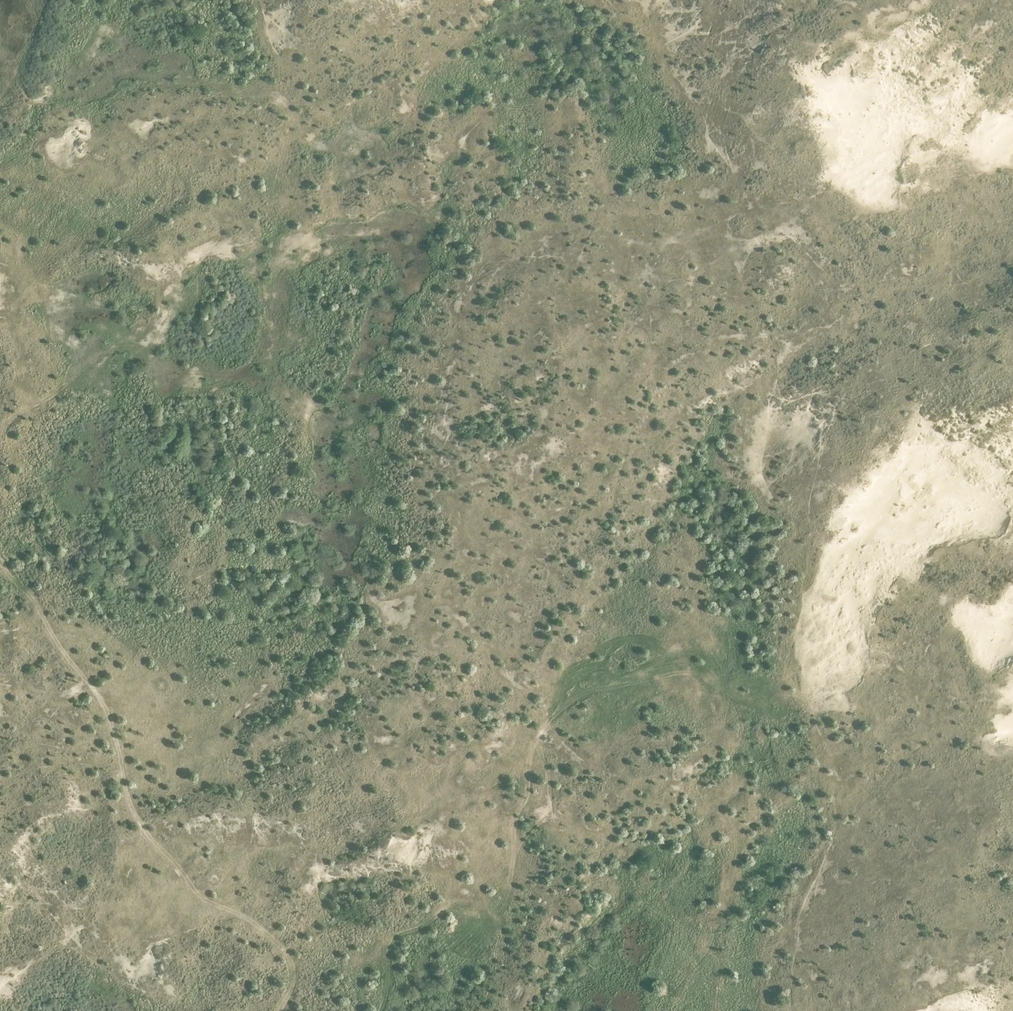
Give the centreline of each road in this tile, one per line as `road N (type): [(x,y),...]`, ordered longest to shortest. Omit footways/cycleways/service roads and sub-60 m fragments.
road 1 (track): [(278,1010),(293,982),(290,959),(261,929),(205,900),(143,829),(109,714),(0,562)]

